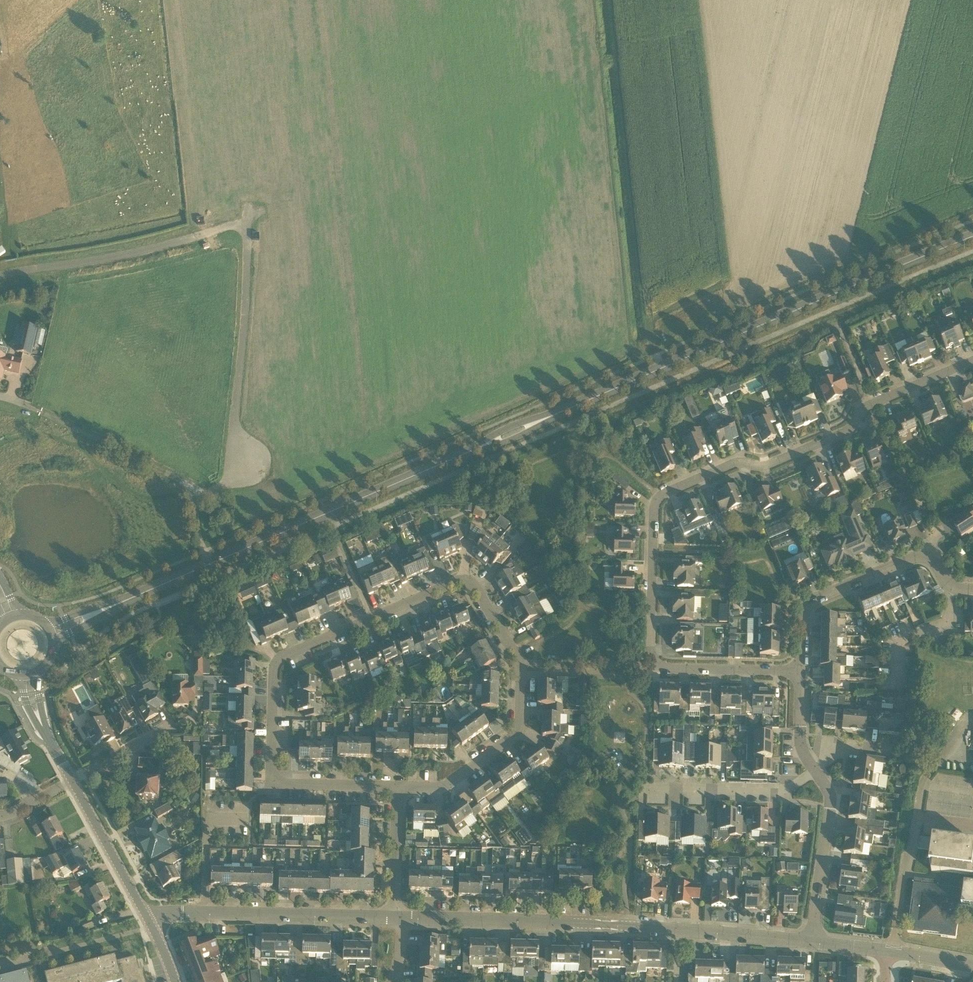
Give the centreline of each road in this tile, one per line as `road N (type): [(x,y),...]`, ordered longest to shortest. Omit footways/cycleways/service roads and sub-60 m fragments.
road 1 (secondary): [(208,565),(972,236)]
road 2 (residential): [(972,360),(872,403),(850,428),(772,464),(734,463),(660,495),(653,658)]
road 3 (residential): [(404,919),(812,941)]
road 4 (residential): [(190,500),(229,477),(246,295),(243,218)]
road 5 (residential): [(519,662),(467,582),(276,663)]
road 6 (residential): [(972,590),(952,585),(922,557),(811,603),(802,615),(800,672)]
road 7 (residential): [(243,218),(122,254),(0,276)]
road 8 (residential): [(152,926),(166,914),(196,912),(395,917)]
road 9 (residential): [(398,786),(274,779),(276,663)]
road 10 (residential): [(190,500),(185,486),(0,396)]
road 11 (residential): [(521,674),(520,721),(509,738),(441,786),(398,786)]
road 12 (residential): [(539,280),(489,183),(464,104)]
road 13 (residential): [(464,104),(309,197)]
road 14 (residential): [(815,769),(830,807),(812,941)]
road 15 (residential): [(350,363),(327,324),(323,243),(309,197)]
road 16 (residential): [(649,788),(776,790),(815,769)]
road 17 (residential): [(152,926),(72,780)]
road 18 (residential): [(653,658),(666,668),(800,672)]
road 19 (residential): [(521,674),(631,676),(653,658)]
road 20 (residential): [(653,658),(631,666),(519,662)]
road 21 (residential): [(398,786),(395,917)]

